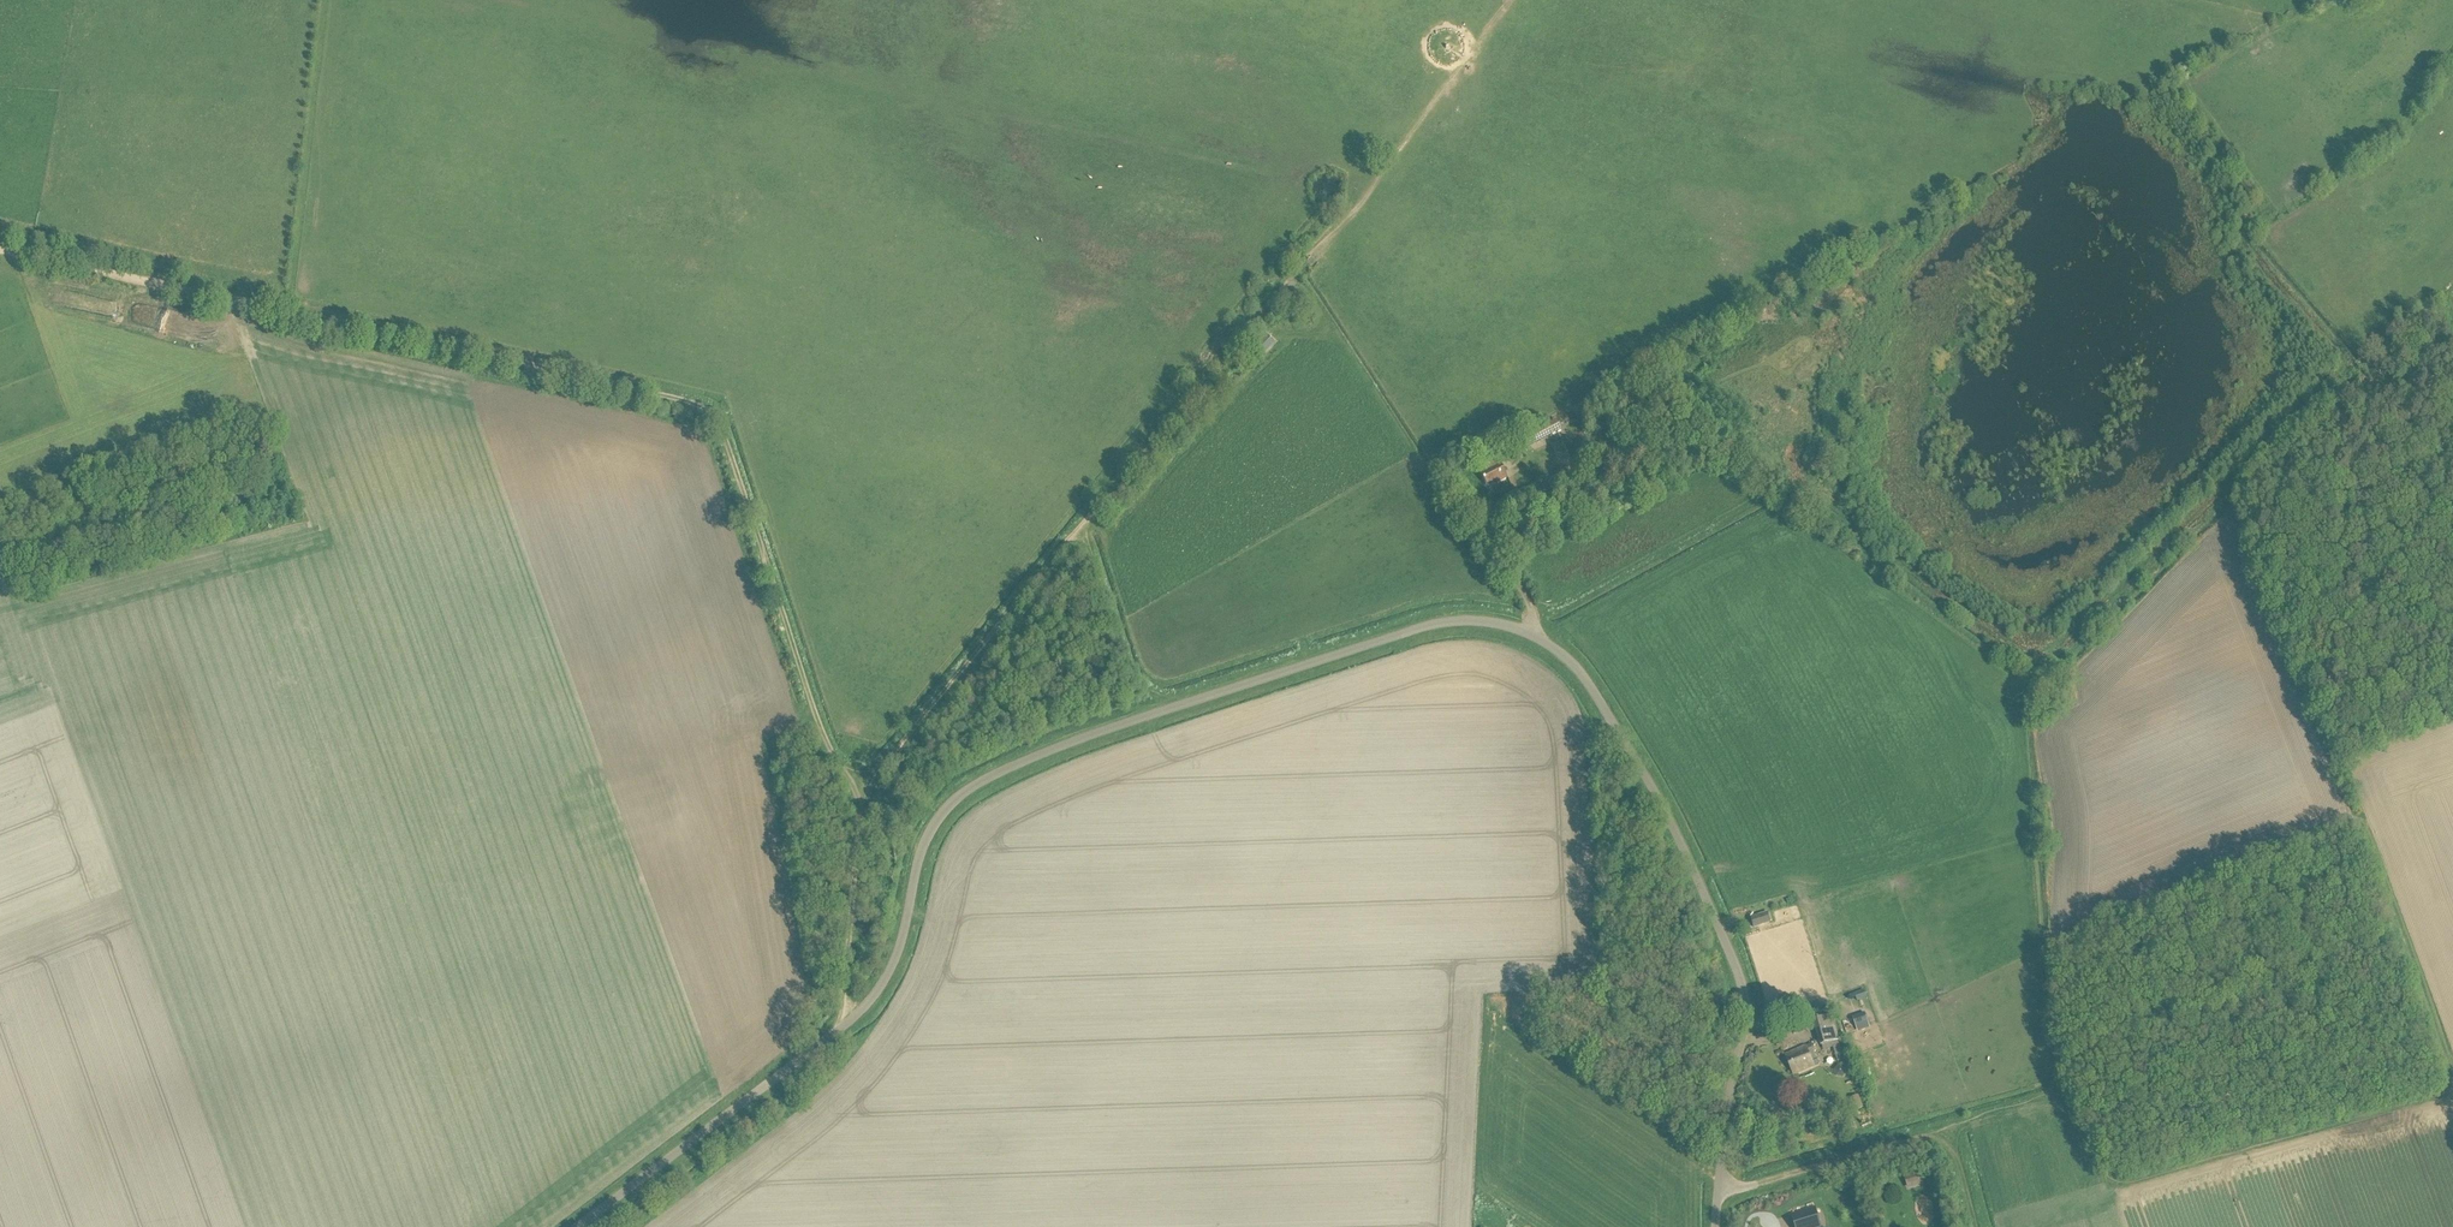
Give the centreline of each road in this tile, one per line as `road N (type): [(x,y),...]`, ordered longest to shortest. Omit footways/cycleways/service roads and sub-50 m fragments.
road 1 (unclassified): [(577,1226),(865,1006),(896,956),(933,827),(988,777),(1164,710),(1465,621),(1532,635),(1590,687),(1666,814),(1734,962),(1744,1021),(1717,1194)]
road 2 (track): [(866,803),(819,728),(731,455),(716,422),(694,404),(0,250)]
road 3 (track): [(866,803),(884,764),(1187,396),(1311,262),(1512,0)]
road 4 (track): [(1535,621),(1753,504)]
road 5 (track): [(1938,1140),(1717,1194)]
road 6 (track): [(850,1021),(866,803)]

